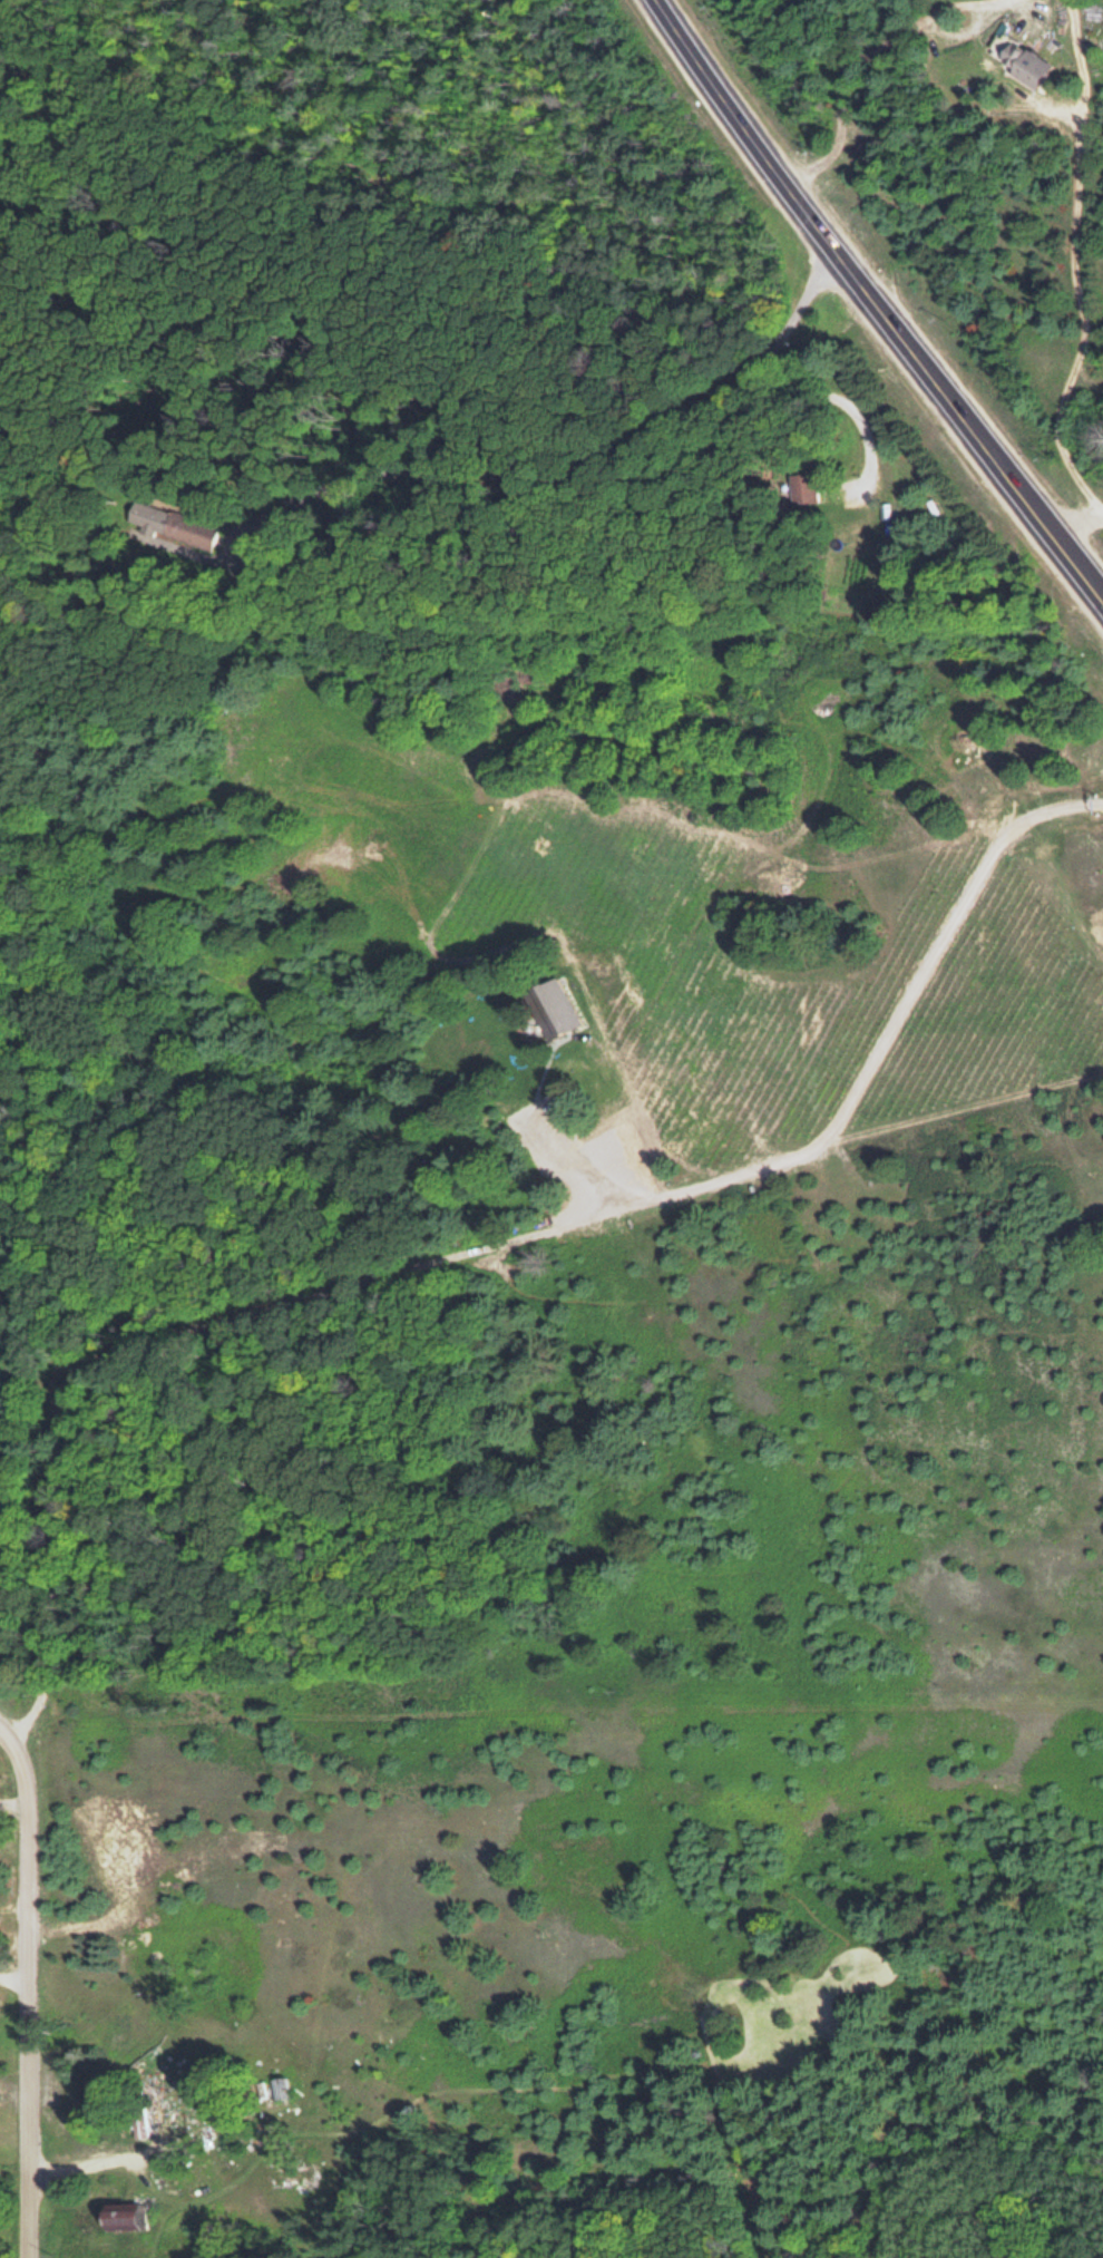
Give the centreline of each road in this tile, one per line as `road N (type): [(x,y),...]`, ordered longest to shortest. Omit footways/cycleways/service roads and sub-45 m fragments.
road 1 (primary): [(1102,599),(792,191),(659,0)]
road 2 (residential): [(0,1723),(26,1772),(31,1821),(29,2257)]

